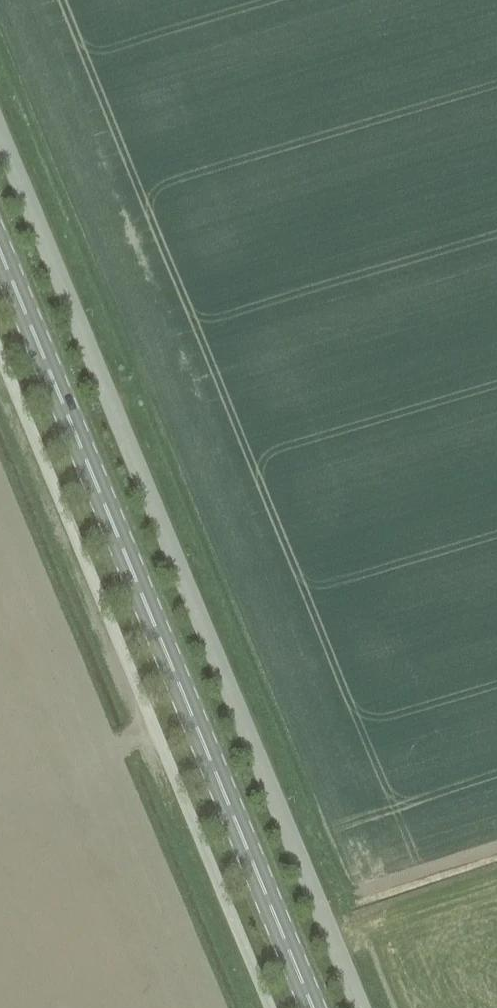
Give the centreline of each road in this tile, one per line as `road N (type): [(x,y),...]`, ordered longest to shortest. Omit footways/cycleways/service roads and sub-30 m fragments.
road 1 (unclassified): [(361,1007),(0,133)]
road 2 (primary): [(313,1007),(0,251)]
road 3 (unclassified): [(271,1007),(0,354)]

